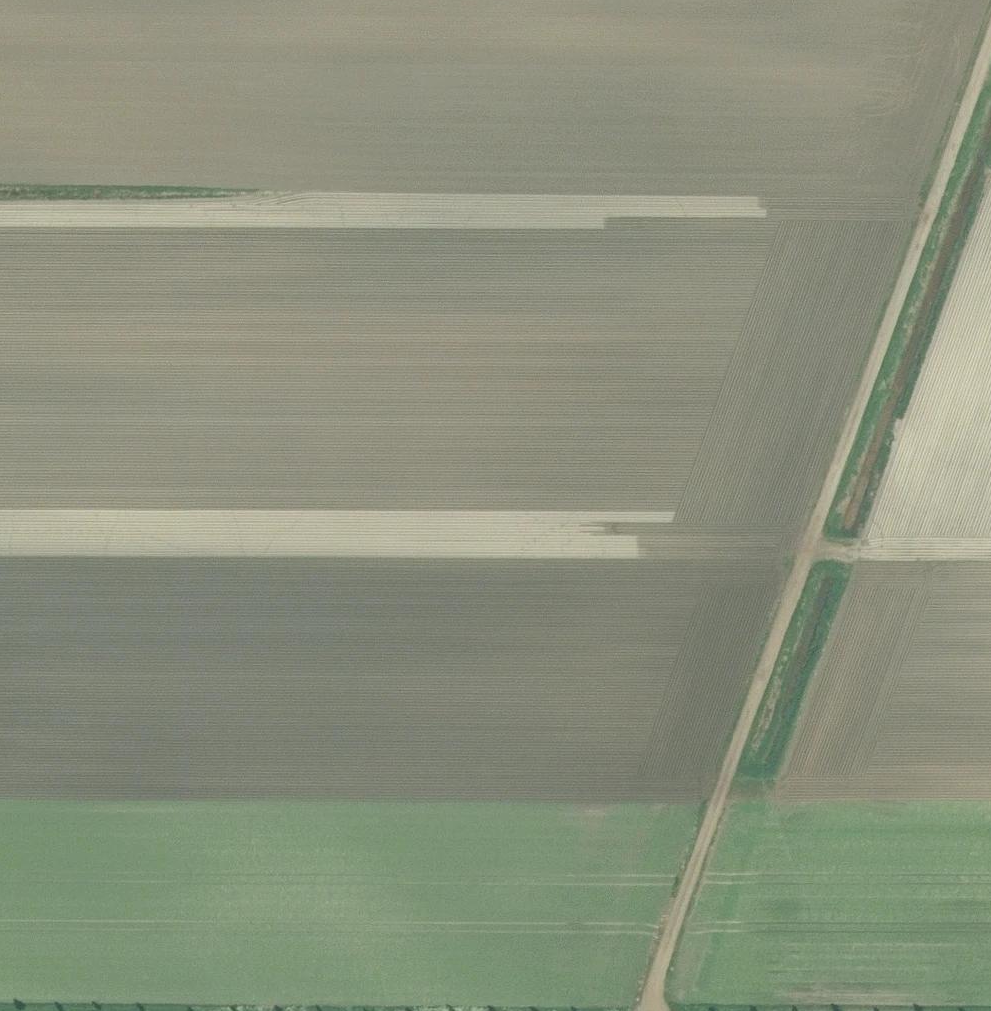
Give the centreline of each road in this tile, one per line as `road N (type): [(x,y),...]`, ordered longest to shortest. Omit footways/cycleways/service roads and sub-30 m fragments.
road 1 (track): [(630,1010),(634,970),(981,0)]

